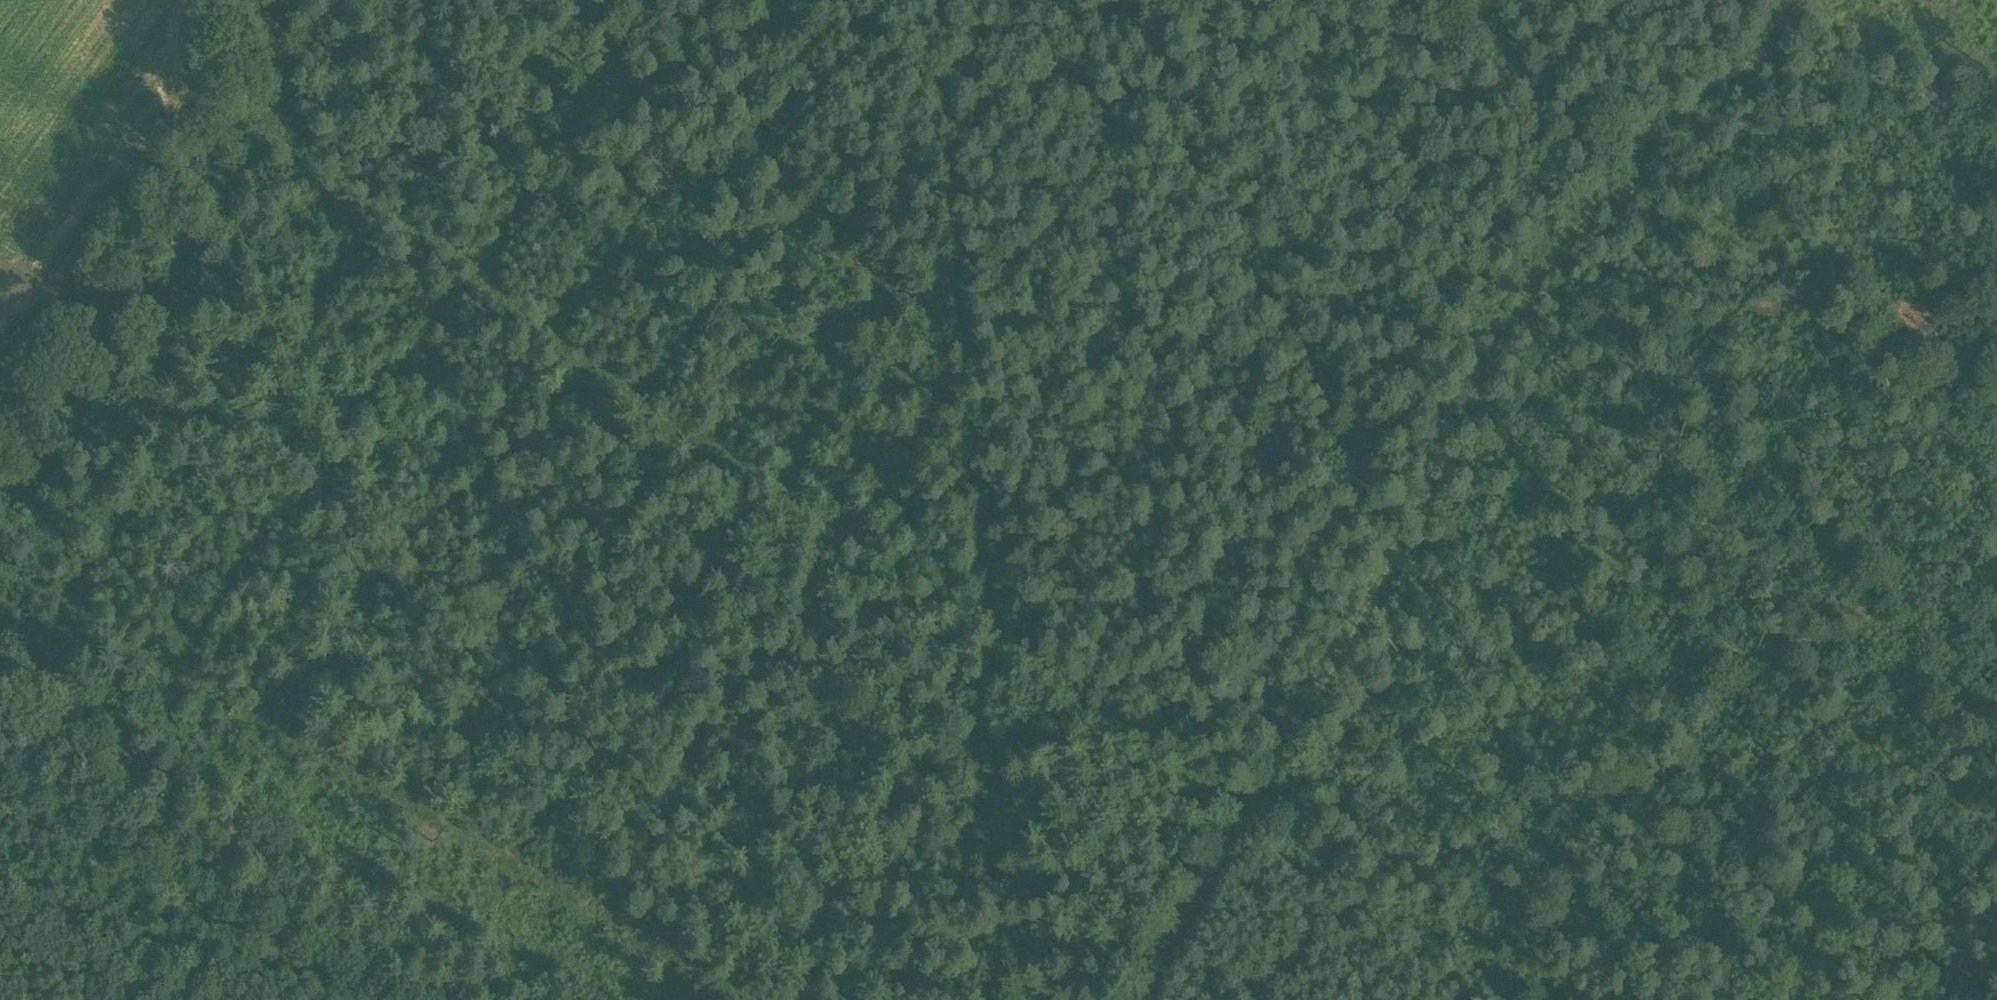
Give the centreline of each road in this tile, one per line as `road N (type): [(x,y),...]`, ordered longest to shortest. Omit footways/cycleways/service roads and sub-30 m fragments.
road 1 (unclassified): [(325,999),(0,802)]

